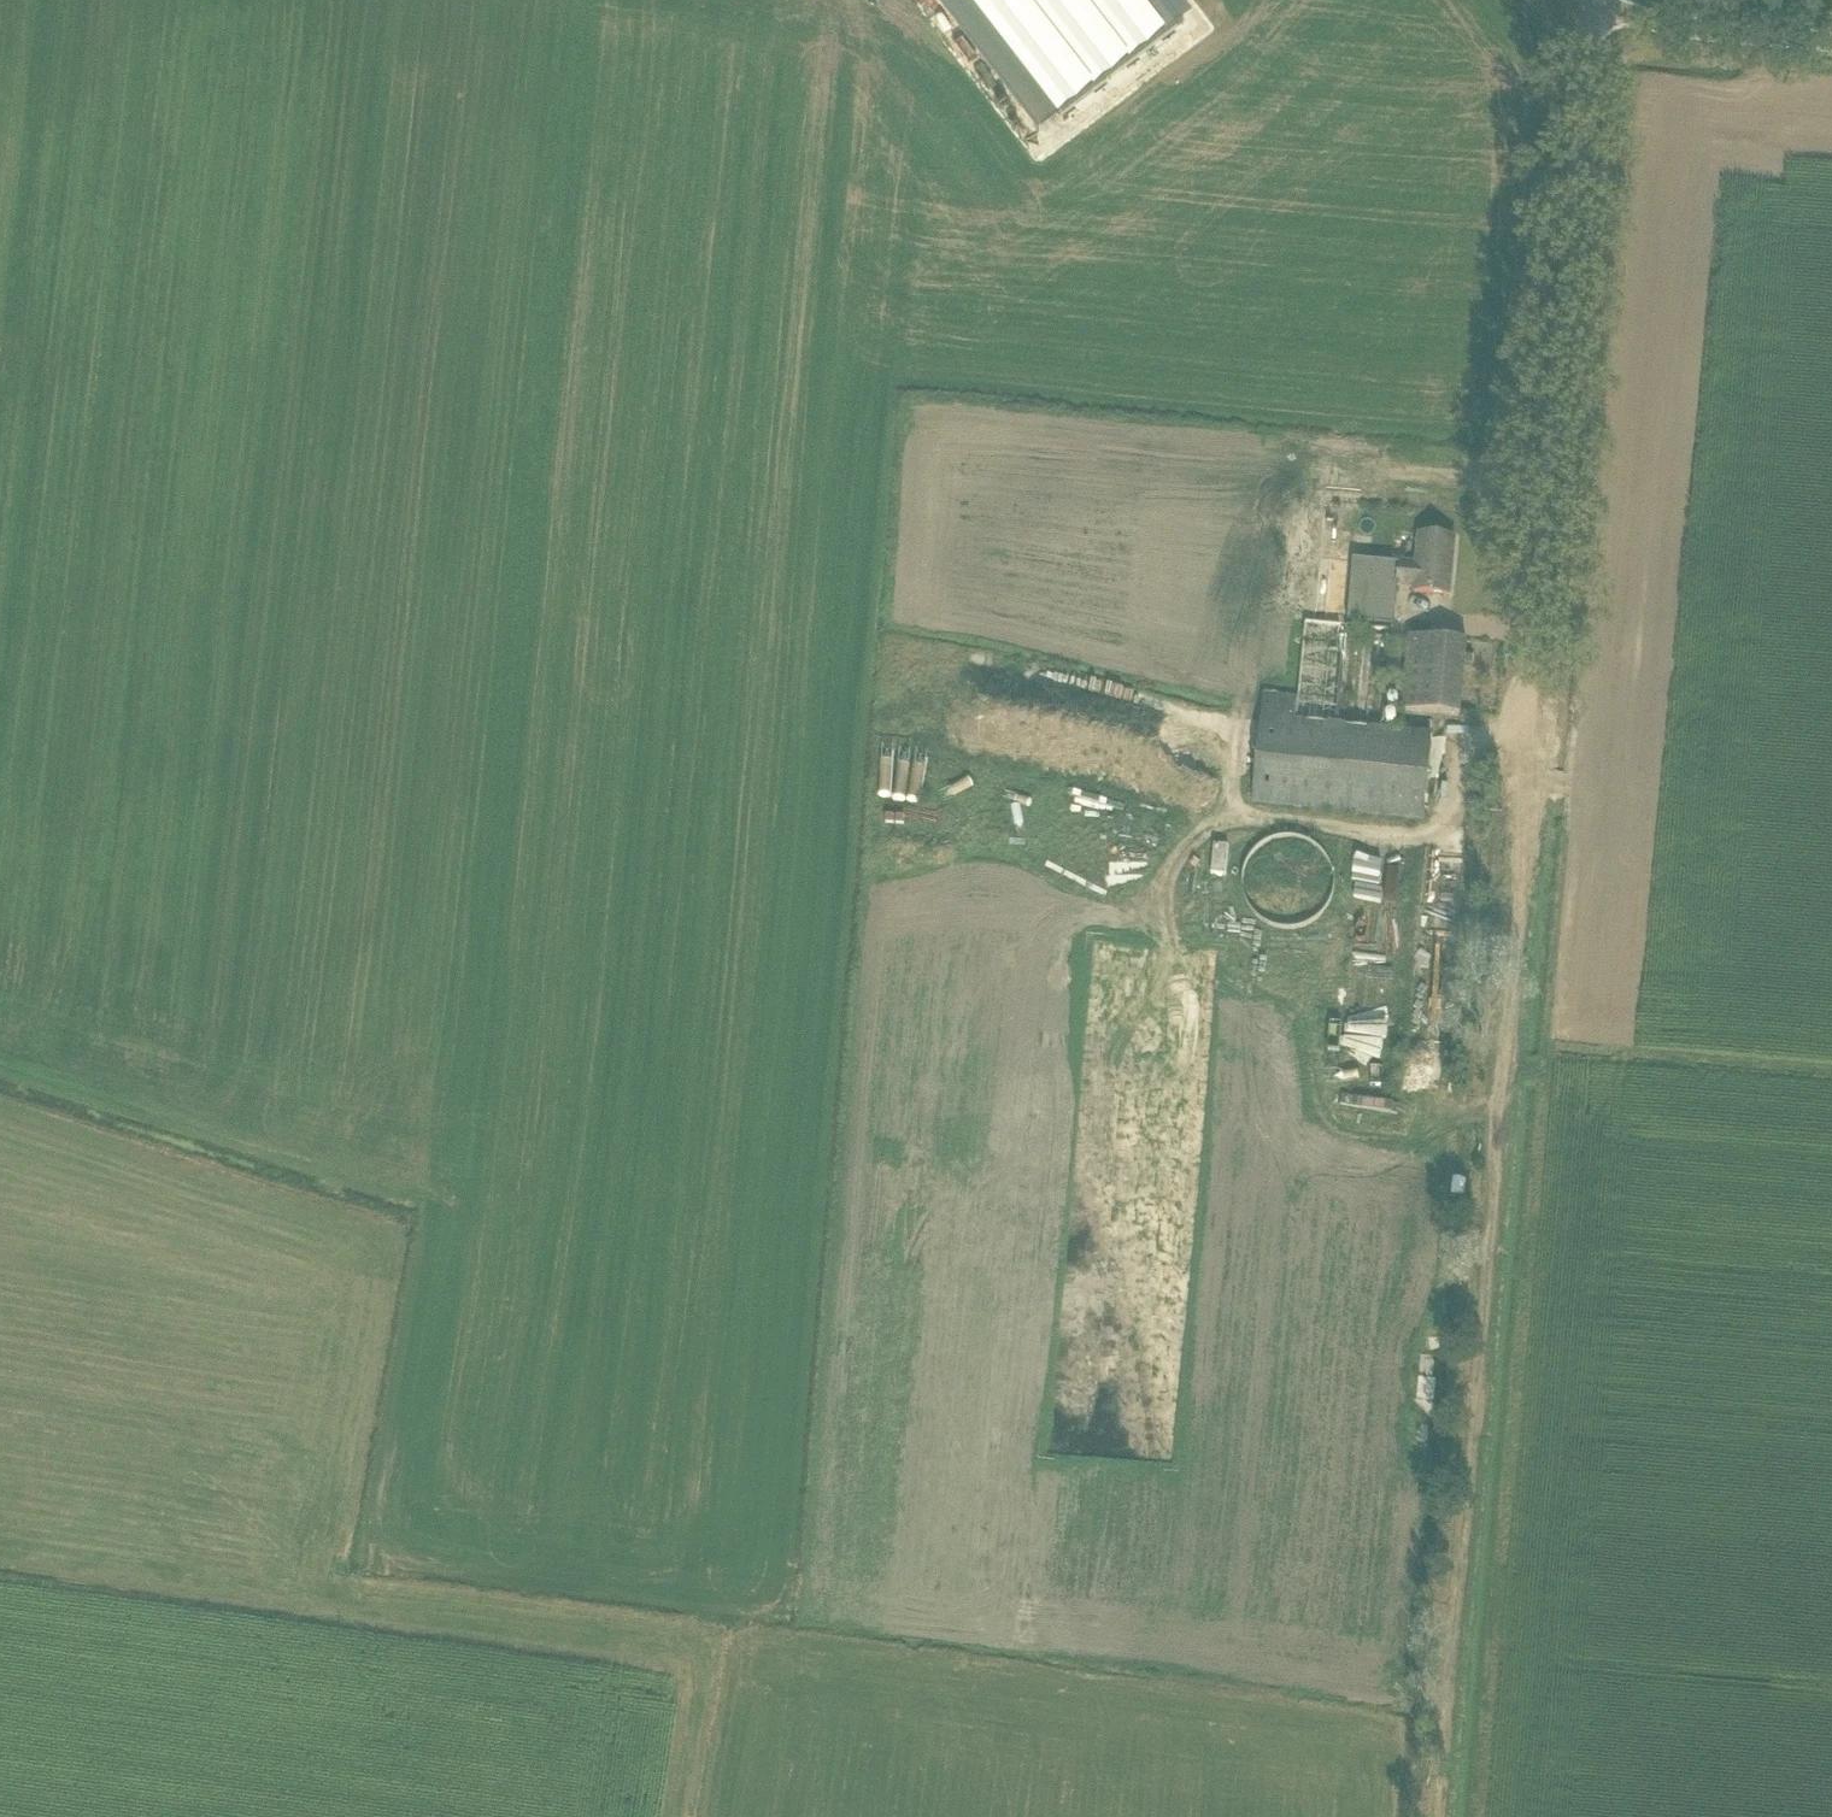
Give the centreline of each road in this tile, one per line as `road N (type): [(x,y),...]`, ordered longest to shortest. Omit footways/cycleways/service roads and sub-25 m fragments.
road 1 (track): [(1522,823),(1429,1816)]
road 2 (unclassified): [(1522,823),(1599,9)]
road 3 (unclassified): [(1599,9),(1657,25),(1831,41)]

